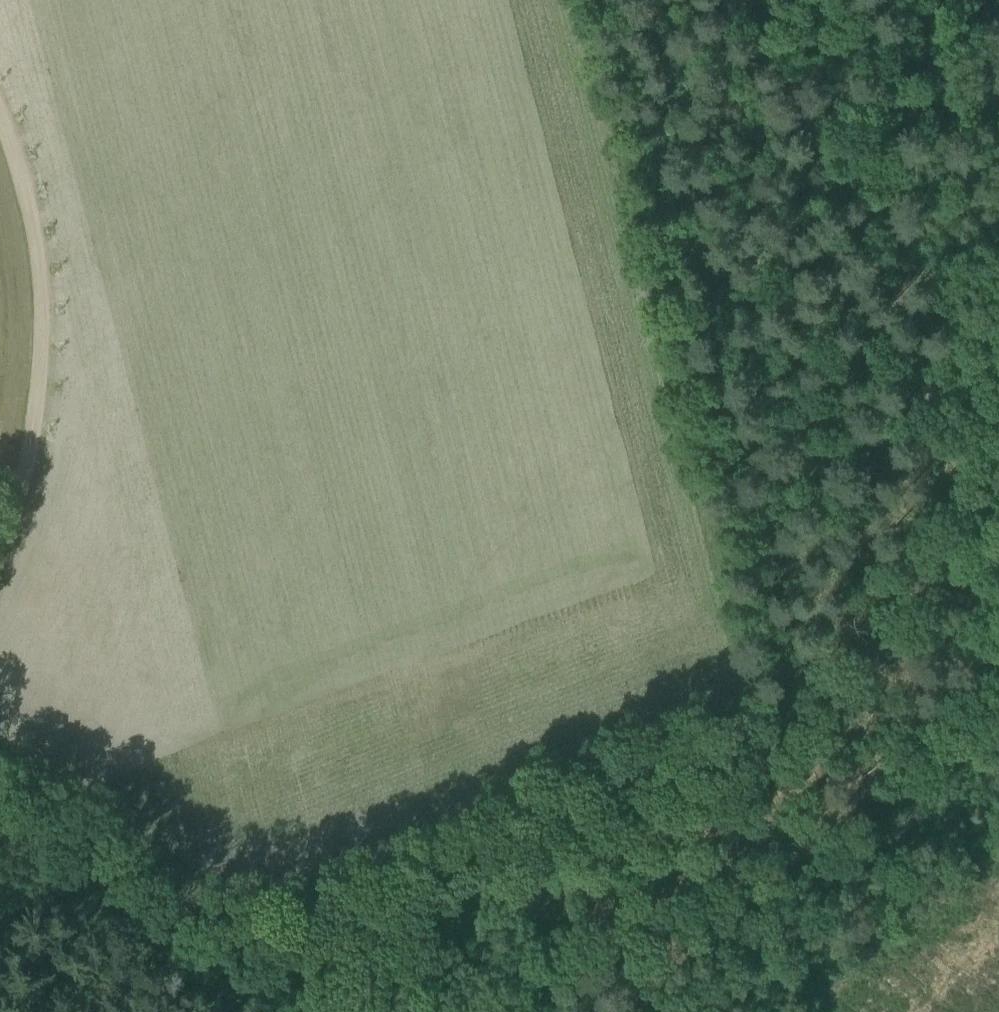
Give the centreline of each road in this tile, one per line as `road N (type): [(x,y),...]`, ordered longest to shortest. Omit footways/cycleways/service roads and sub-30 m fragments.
road 1 (track): [(0,565),(26,484),(41,282),(17,163),(0,122)]

